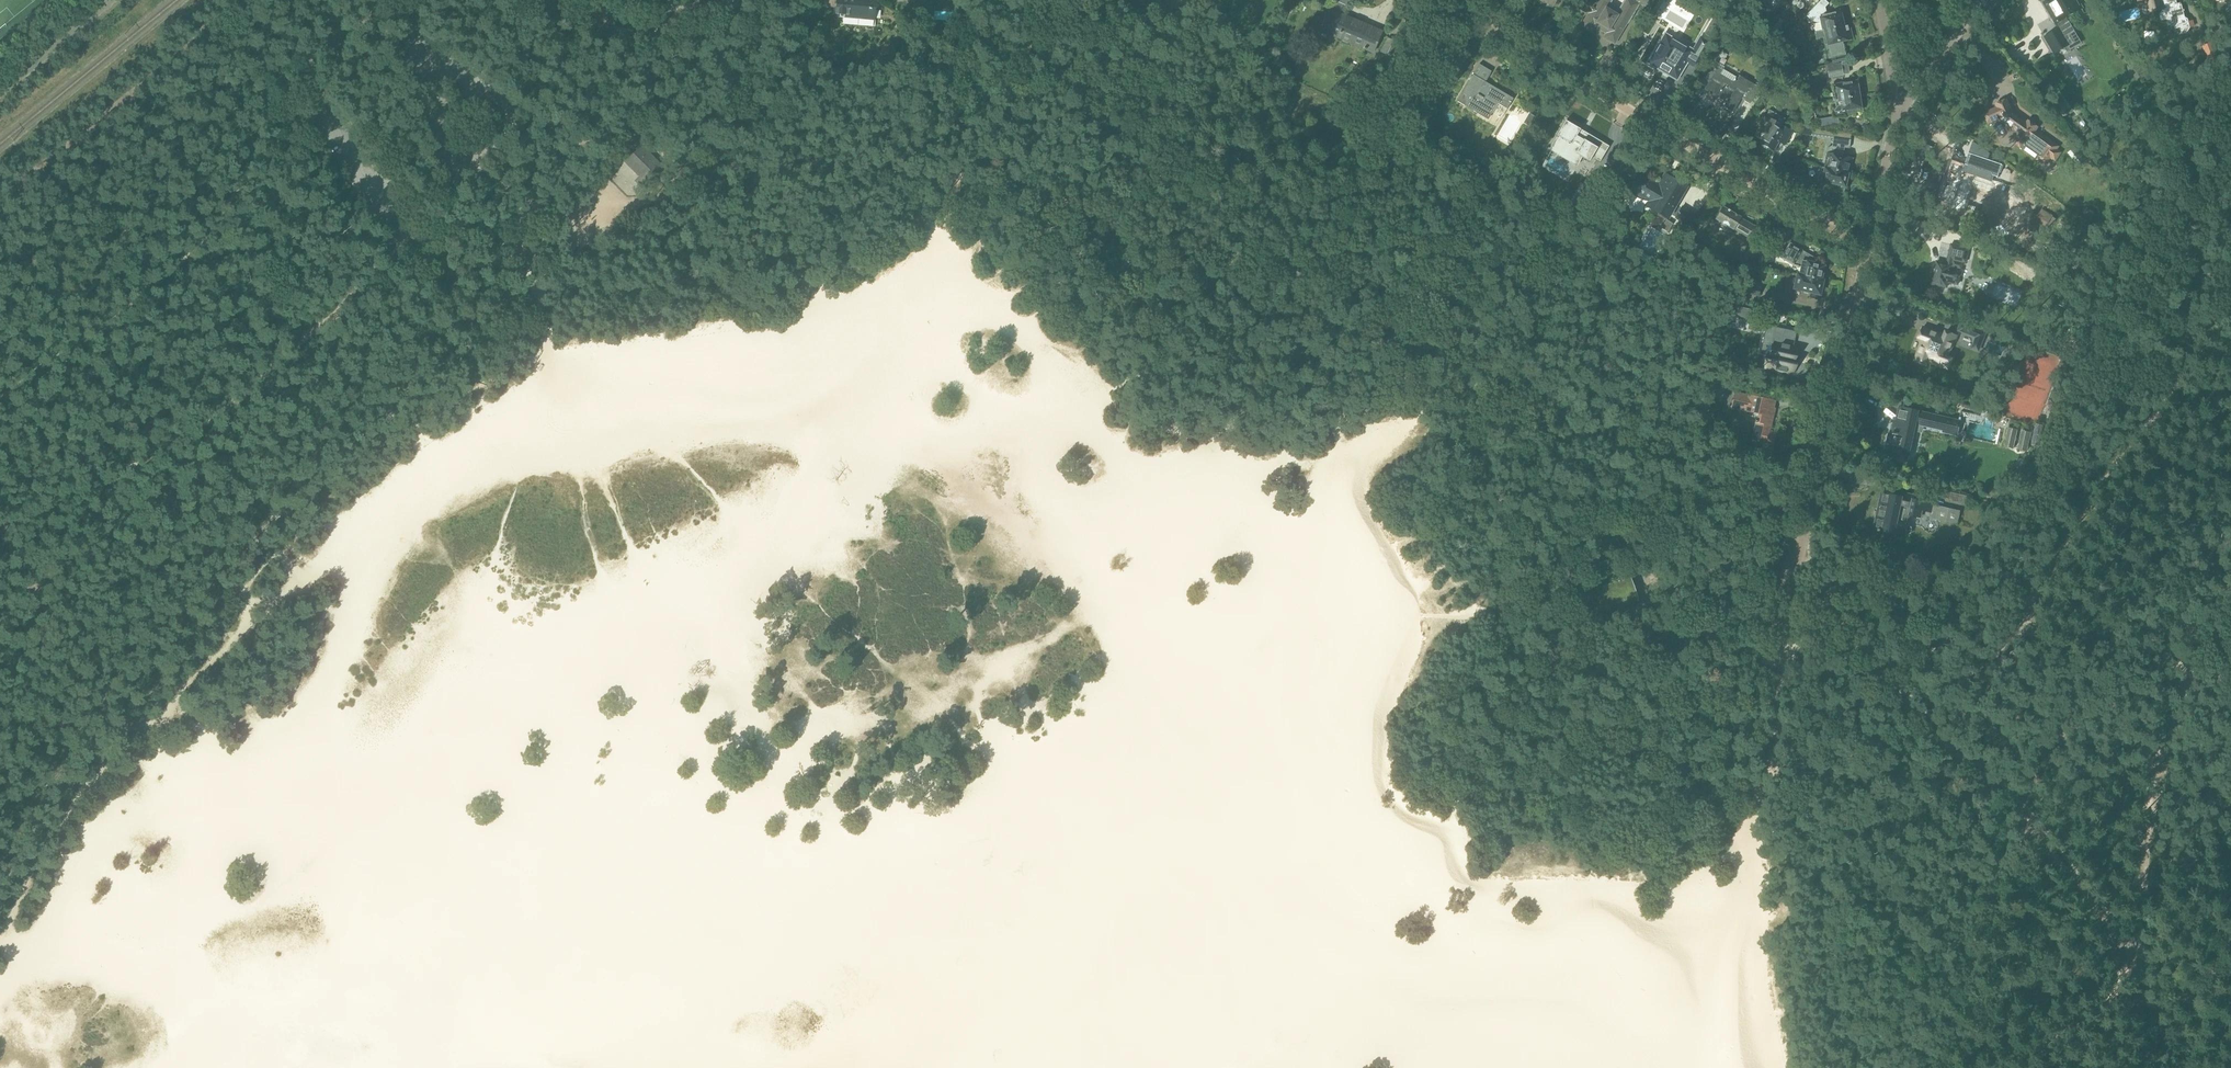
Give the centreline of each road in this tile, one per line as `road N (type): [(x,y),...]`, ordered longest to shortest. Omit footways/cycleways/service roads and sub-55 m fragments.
road 1 (track): [(2230,586),(2192,665),(2154,801),(2132,967),(2152,1019),(2153,1067)]
road 2 (residential): [(1866,247),(1478,24),(1466,0)]
road 3 (track): [(1800,557),(1876,666),(2021,824)]
road 4 (residential): [(1809,514),(1866,247)]
road 5 (track): [(1779,658),(1770,772),(1727,879)]
road 6 (track): [(730,0),(747,55),(705,173)]
road 7 (track): [(2021,824),(2132,967)]
road 8 (track): [(570,206),(671,233),(705,173)]
road 9 (residential): [(570,0),(641,23),(724,0)]
road 10 (track): [(521,216),(549,366)]
road 11 (unclassified): [(1779,658),(1809,514)]
road 12 (residential): [(1866,247),(1900,105)]
road 13 (unclassified): [(0,92),(110,0)]
road 14 (residential): [(1900,105),(1980,0)]

